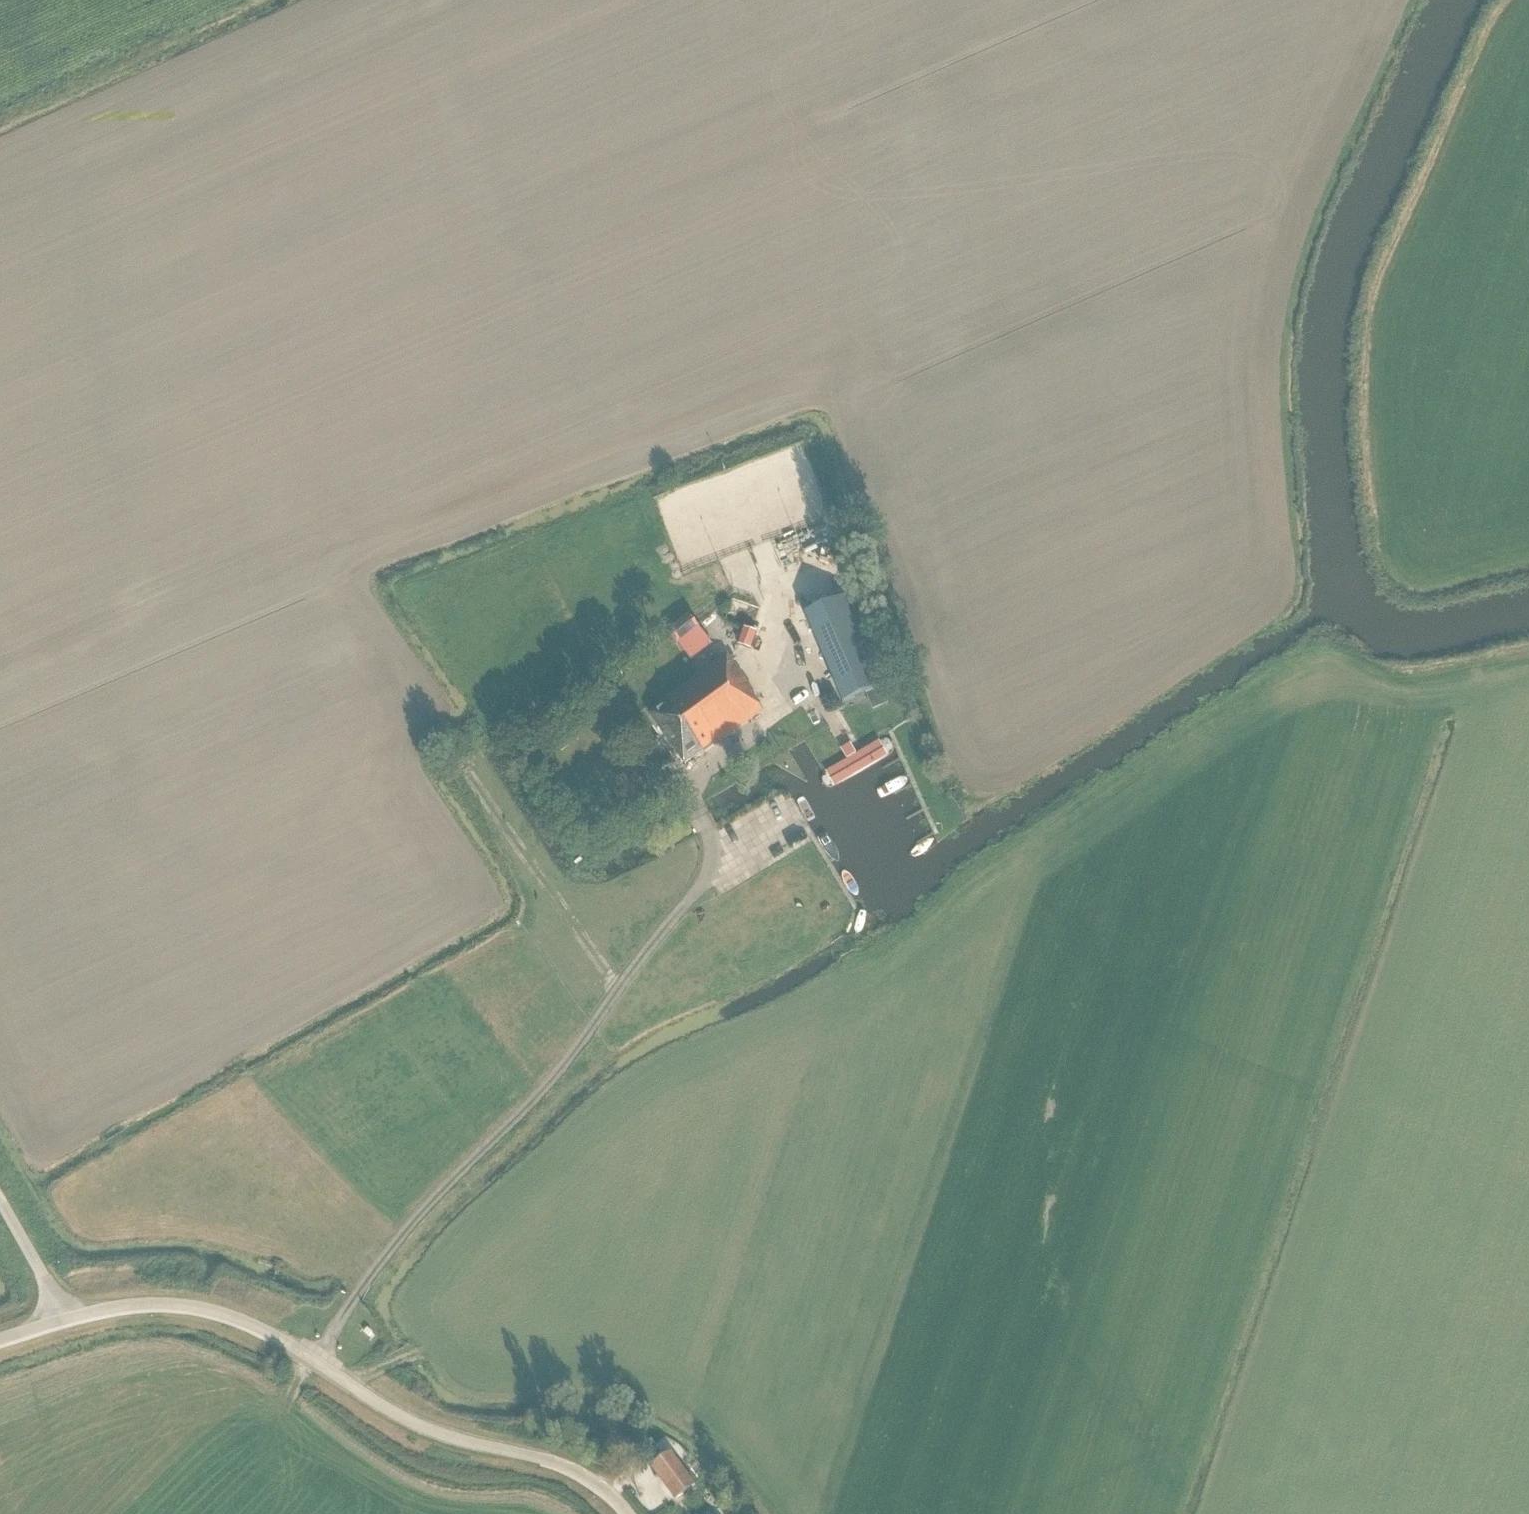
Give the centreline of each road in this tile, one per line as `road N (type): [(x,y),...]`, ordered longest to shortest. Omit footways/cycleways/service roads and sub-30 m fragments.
road 1 (tertiary): [(628,1513),(596,1483),(553,1462),(405,1421),(234,1318),(162,1304),(61,1321)]
road 2 (unclassified): [(61,1321),(0,1206)]

